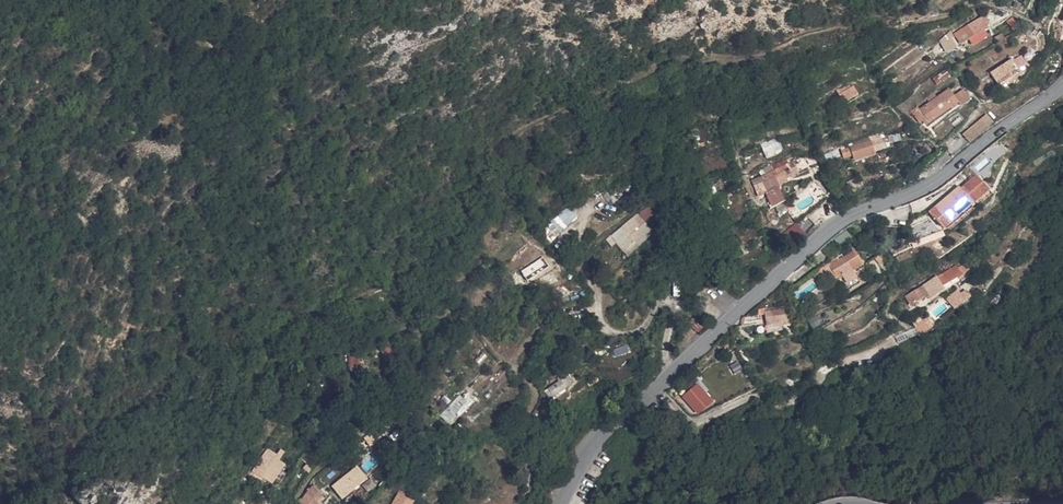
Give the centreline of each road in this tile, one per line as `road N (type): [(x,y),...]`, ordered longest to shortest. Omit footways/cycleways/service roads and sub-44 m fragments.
road 1 (secondary): [(560,503),(600,438),(831,226),(925,187),(1062,84)]

